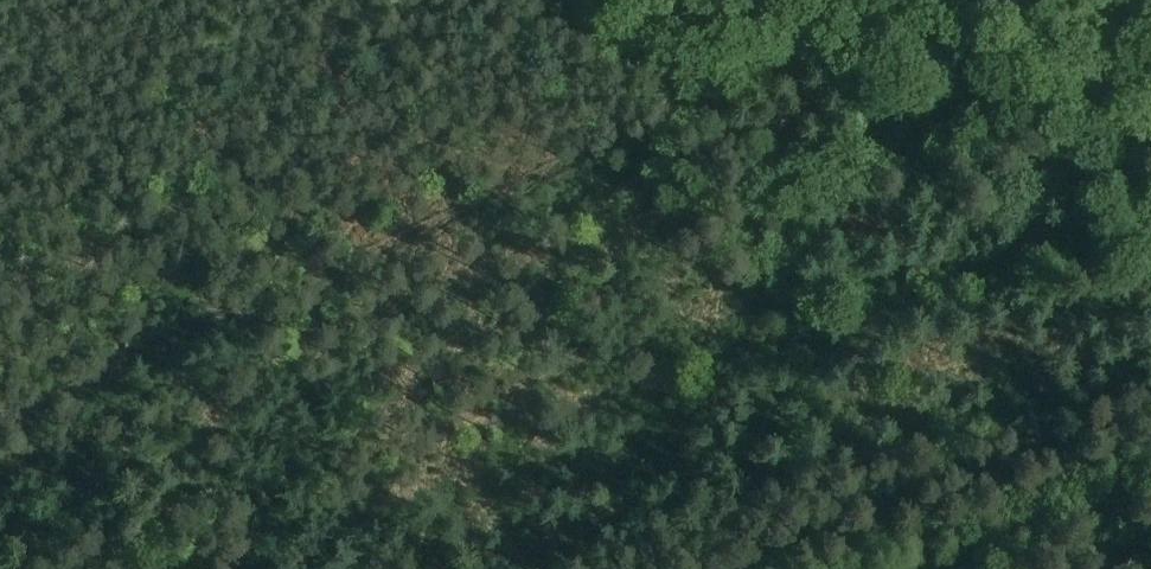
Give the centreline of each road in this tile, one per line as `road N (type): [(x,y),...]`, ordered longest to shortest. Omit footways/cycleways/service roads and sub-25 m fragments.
road 1 (track): [(913,568),(1150,482)]

